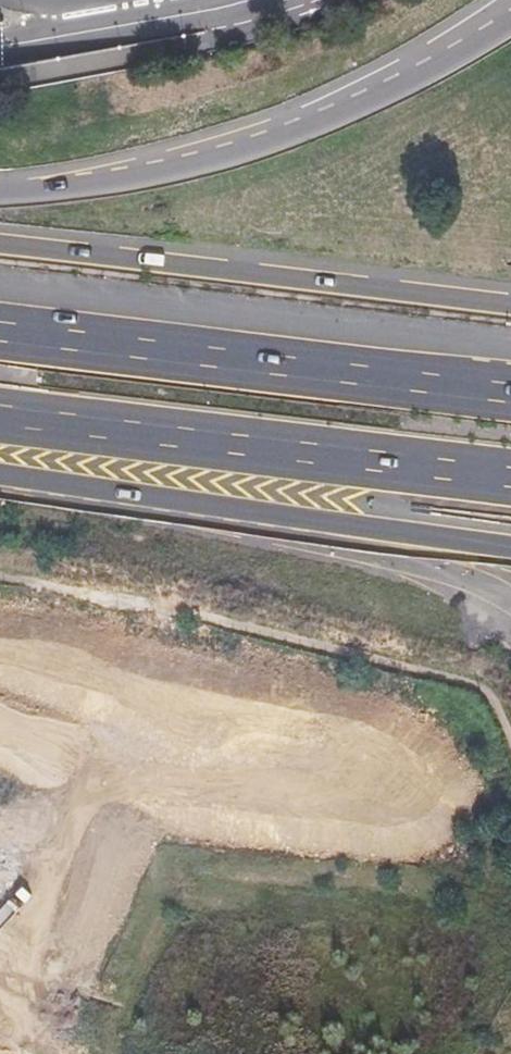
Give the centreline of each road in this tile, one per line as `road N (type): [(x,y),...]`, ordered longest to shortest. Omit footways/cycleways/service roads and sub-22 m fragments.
road 1 (track): [(510,851),(369,830),(210,835),(130,898),(92,1016),(92,1053)]
road 2 (motorway): [(510,14),(436,62),(308,125),(165,169),(0,193)]
road 3 (motorway): [(0,485),(510,549)]
road 4 (motorway): [(510,307),(0,245)]
road 5 (motorway): [(510,391),(0,330)]
road 6 (motorway): [(0,423),(510,482)]

